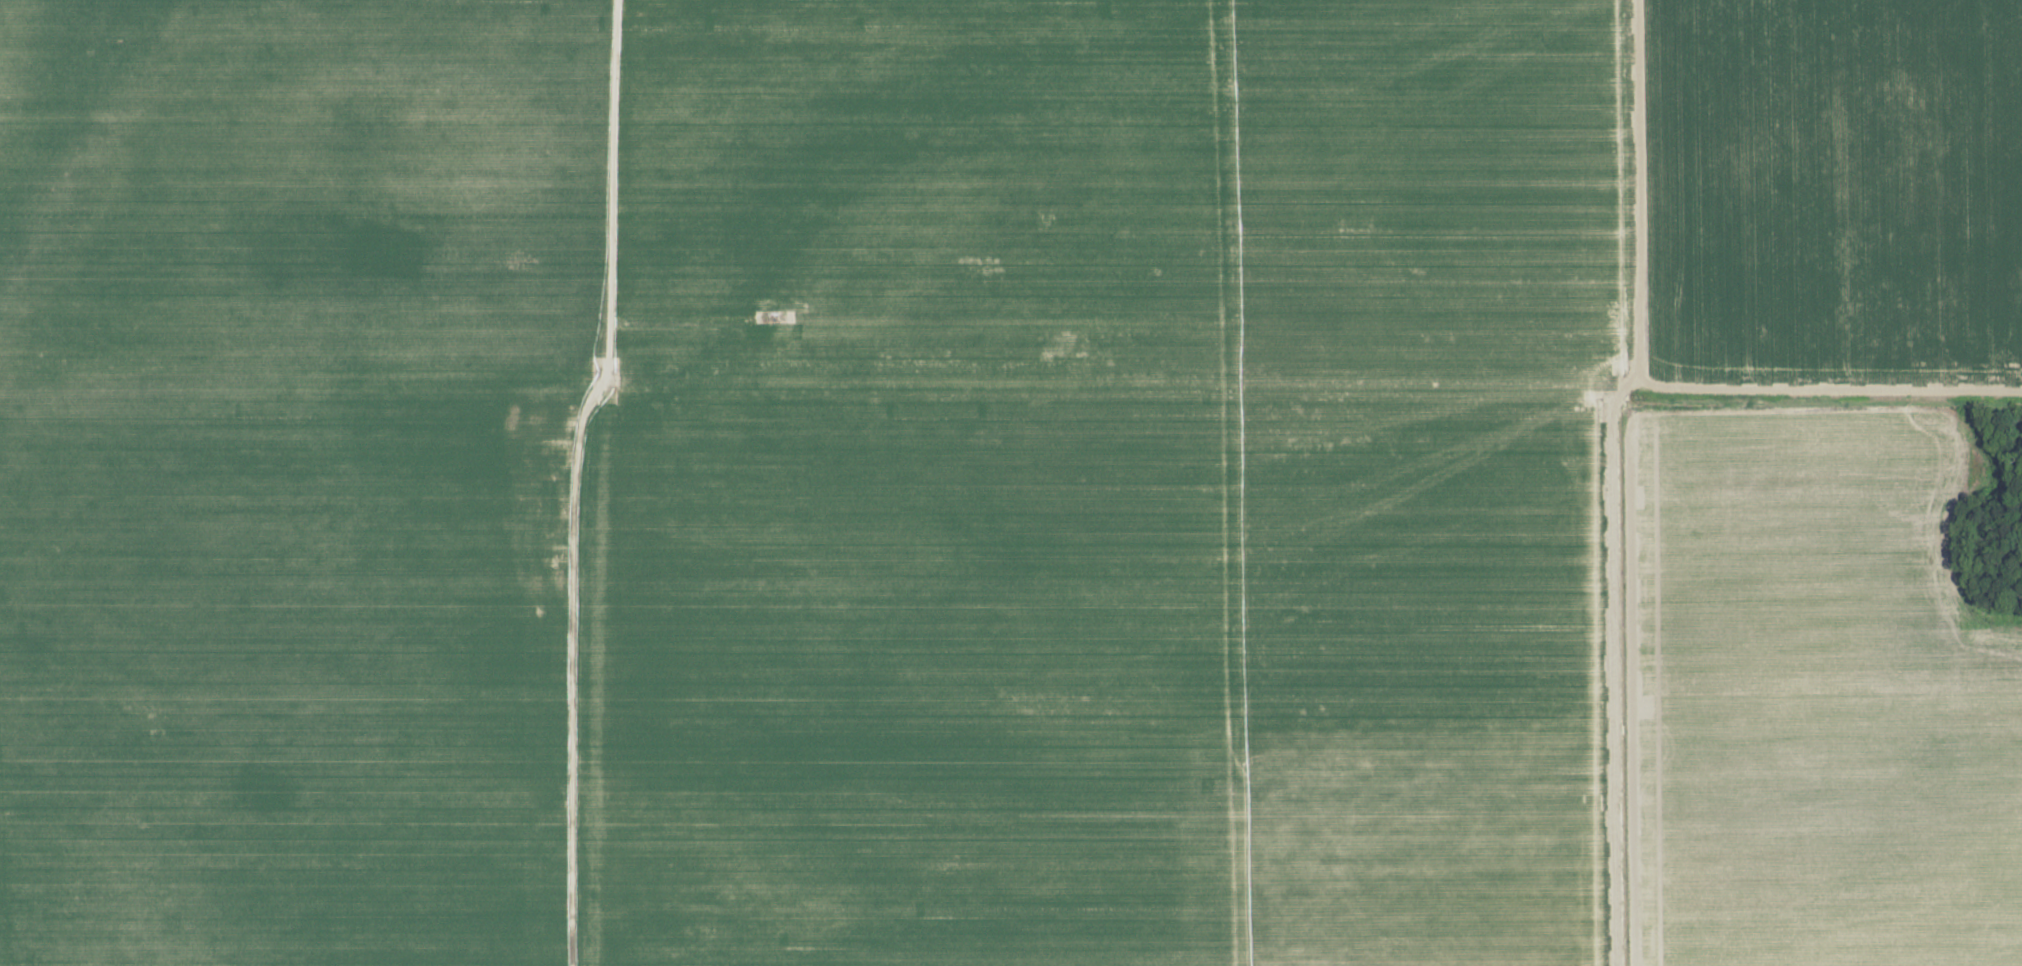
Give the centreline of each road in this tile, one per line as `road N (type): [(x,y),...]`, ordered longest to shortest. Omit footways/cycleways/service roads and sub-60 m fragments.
road 1 (track): [(0,382),(1577,395),(1625,378),(1628,0)]
road 2 (track): [(591,965),(615,0)]

